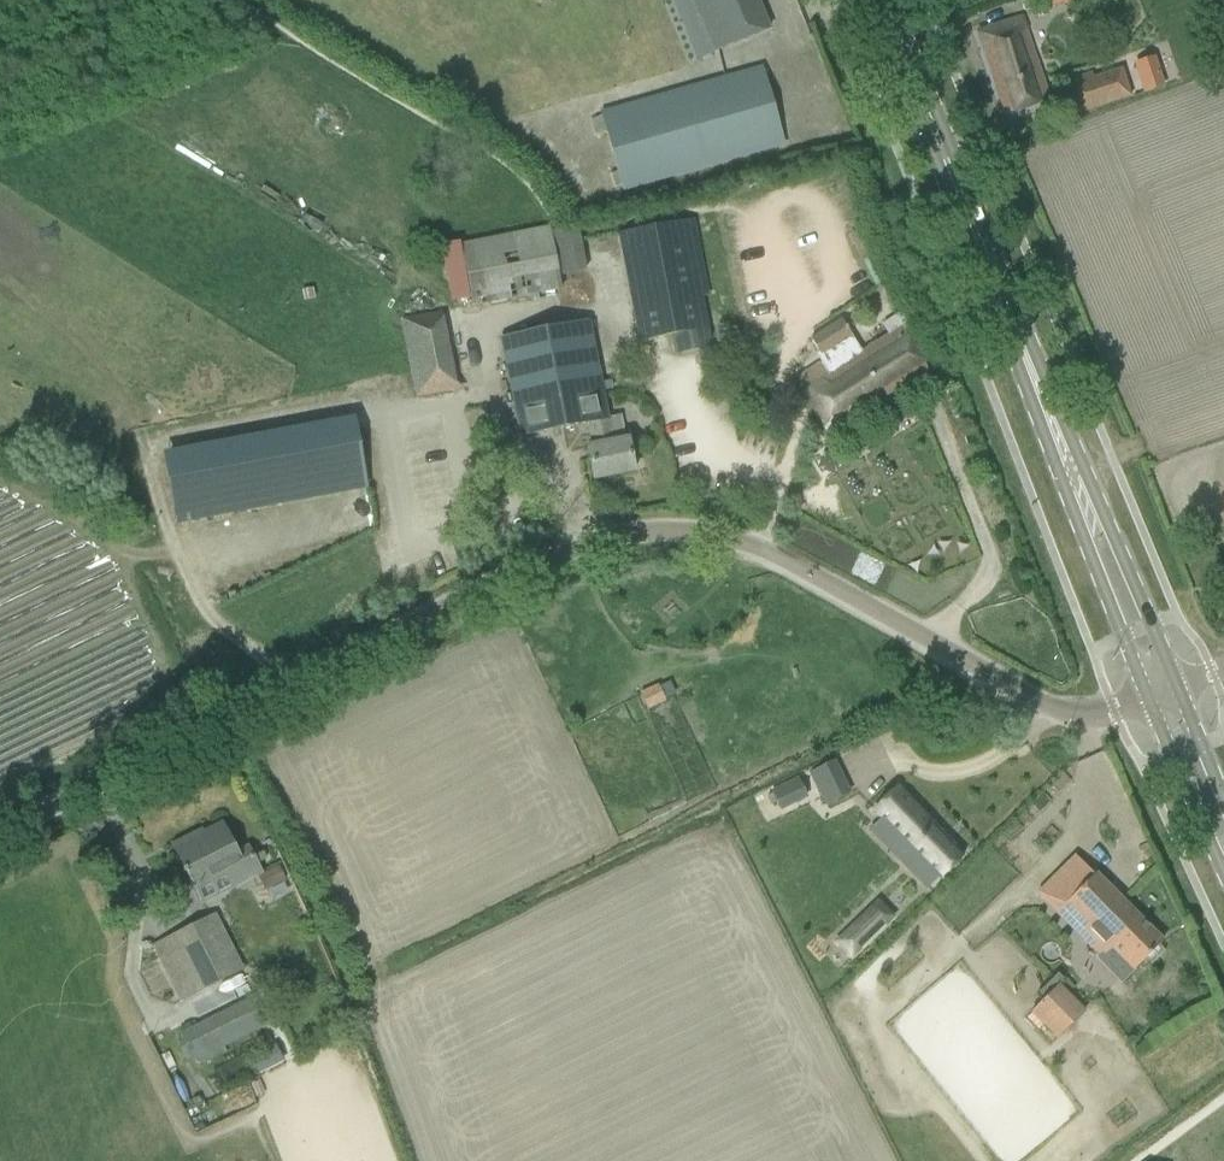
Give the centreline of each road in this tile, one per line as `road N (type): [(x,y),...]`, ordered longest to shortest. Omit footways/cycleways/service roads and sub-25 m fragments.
road 1 (unclassified): [(0,829),(521,570),(657,528),(728,532),(1055,708),(1086,716),(1147,699)]
road 2 (track): [(253,703),(402,1012),(428,1018),(466,1009),(671,922),(708,928),(728,947),(835,1160)]
road 3 (primary): [(1042,424),(875,0)]
road 4 (track): [(751,202),(783,323),(779,360),(803,414),(760,550)]
road 5 (primary): [(1178,689),(1096,505),(1042,424)]
road 6 (primary): [(1042,424),(1147,699)]
road 7 (primary): [(1147,699),(1223,870)]
road 8 (primary): [(1223,808),(1178,689)]

